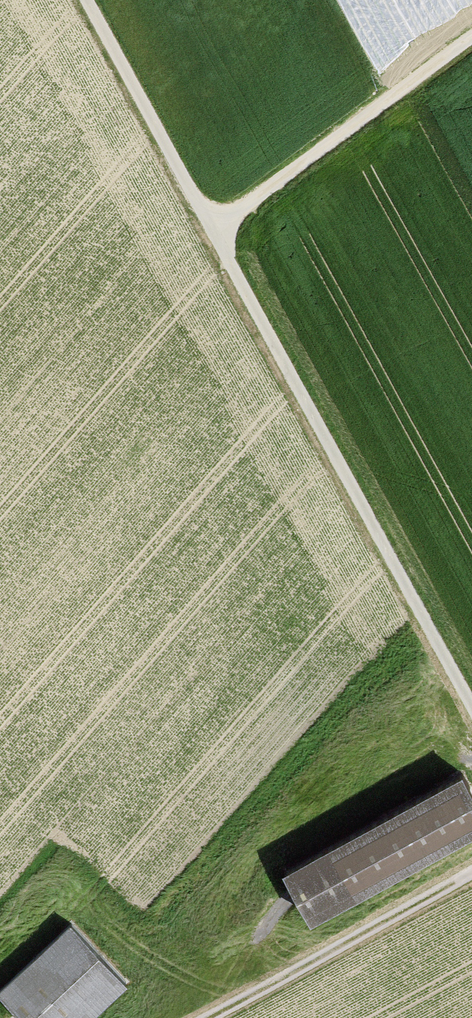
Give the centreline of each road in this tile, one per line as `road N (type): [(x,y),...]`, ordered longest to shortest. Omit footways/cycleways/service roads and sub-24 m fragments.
road 1 (track): [(471,708),(84,0)]
road 2 (track): [(208,232),(471,35)]
road 3 (track): [(471,875),(207,1017)]

